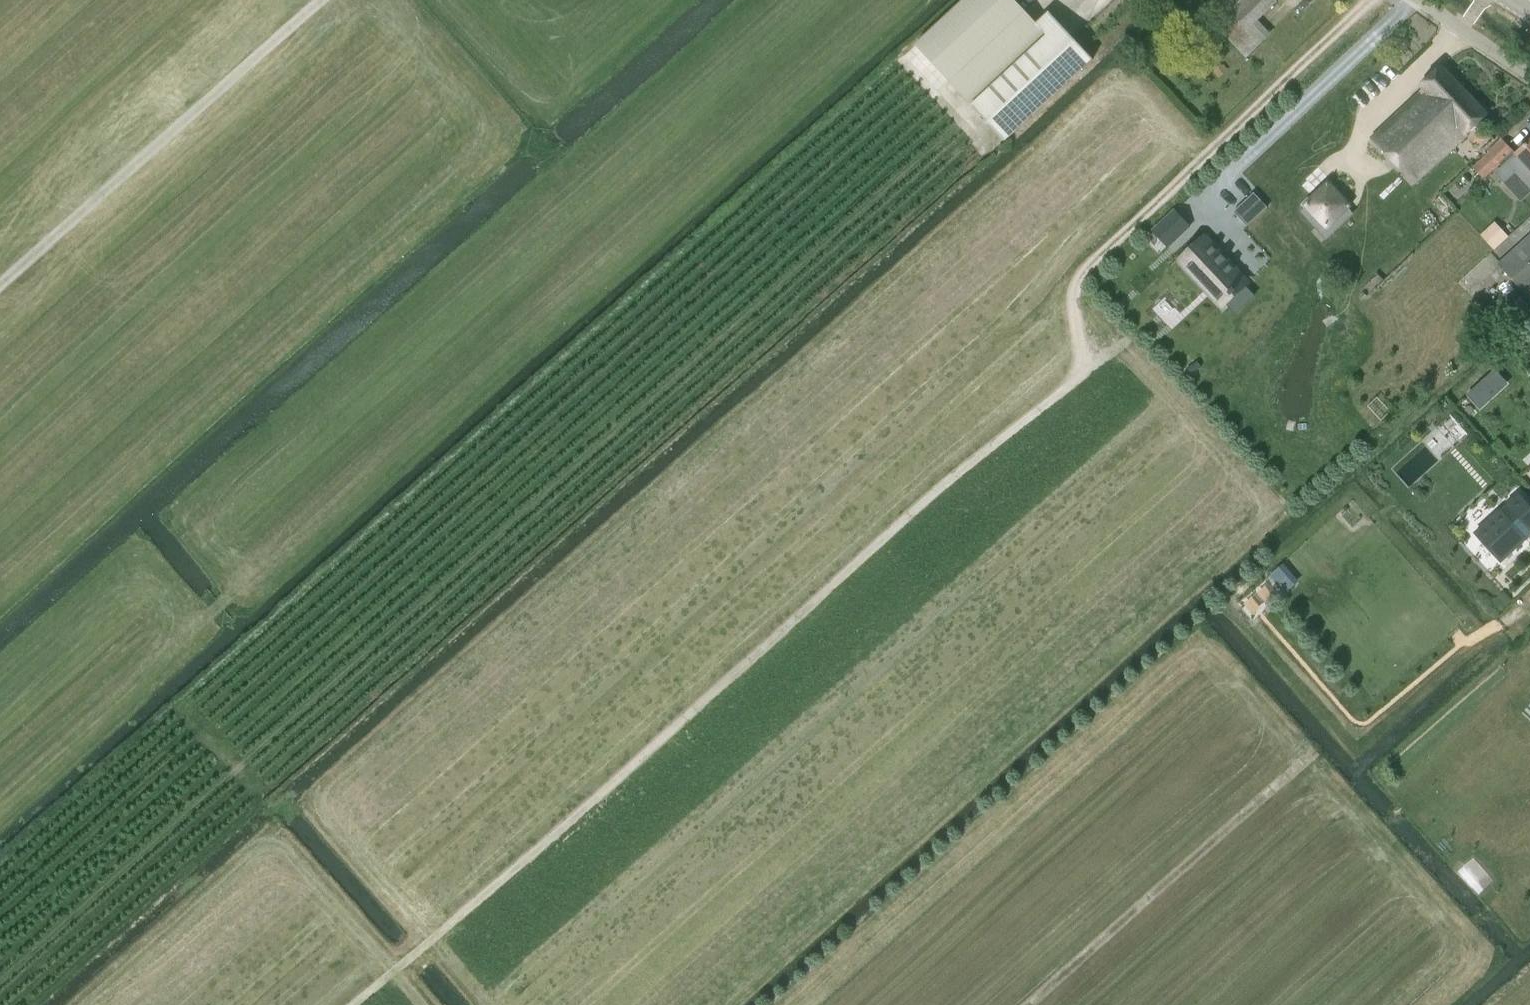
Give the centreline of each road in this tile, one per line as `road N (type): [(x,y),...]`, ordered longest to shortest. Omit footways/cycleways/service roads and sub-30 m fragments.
road 1 (track): [(1370,0),(1085,272),(1075,296),(1081,366),(1074,382),(935,492),(357,1004)]
road 2 (unclassified): [(1529,74),(1419,0)]

